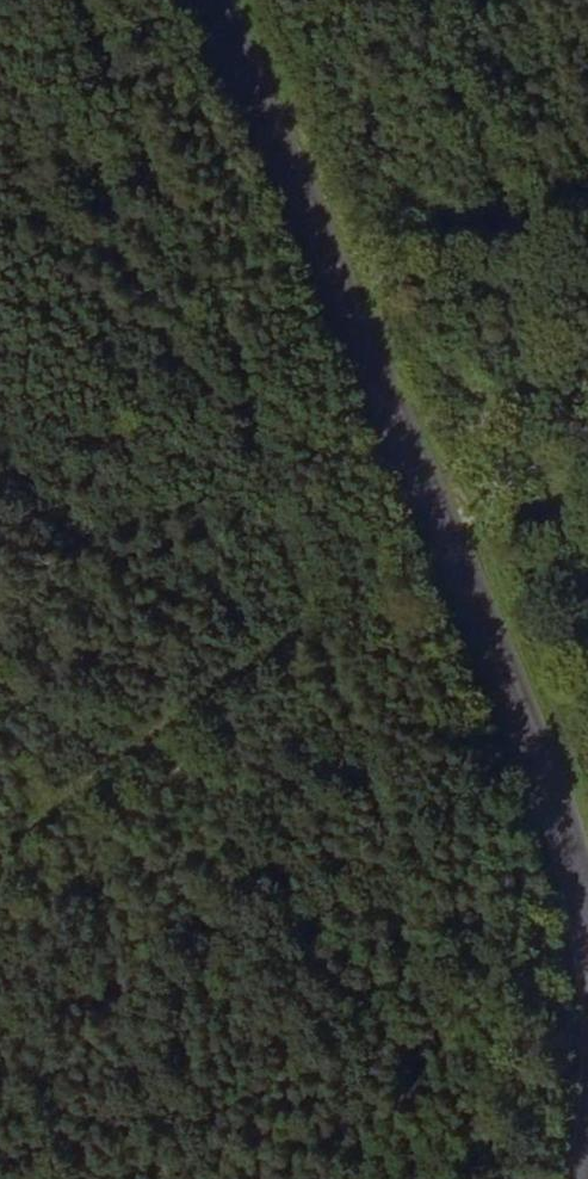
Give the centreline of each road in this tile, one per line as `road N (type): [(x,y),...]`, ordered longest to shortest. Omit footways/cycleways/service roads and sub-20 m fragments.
road 1 (tertiary): [(587,826),(502,605),(452,513),(227,0)]
road 2 (track): [(0,844),(452,513),(587,461)]

